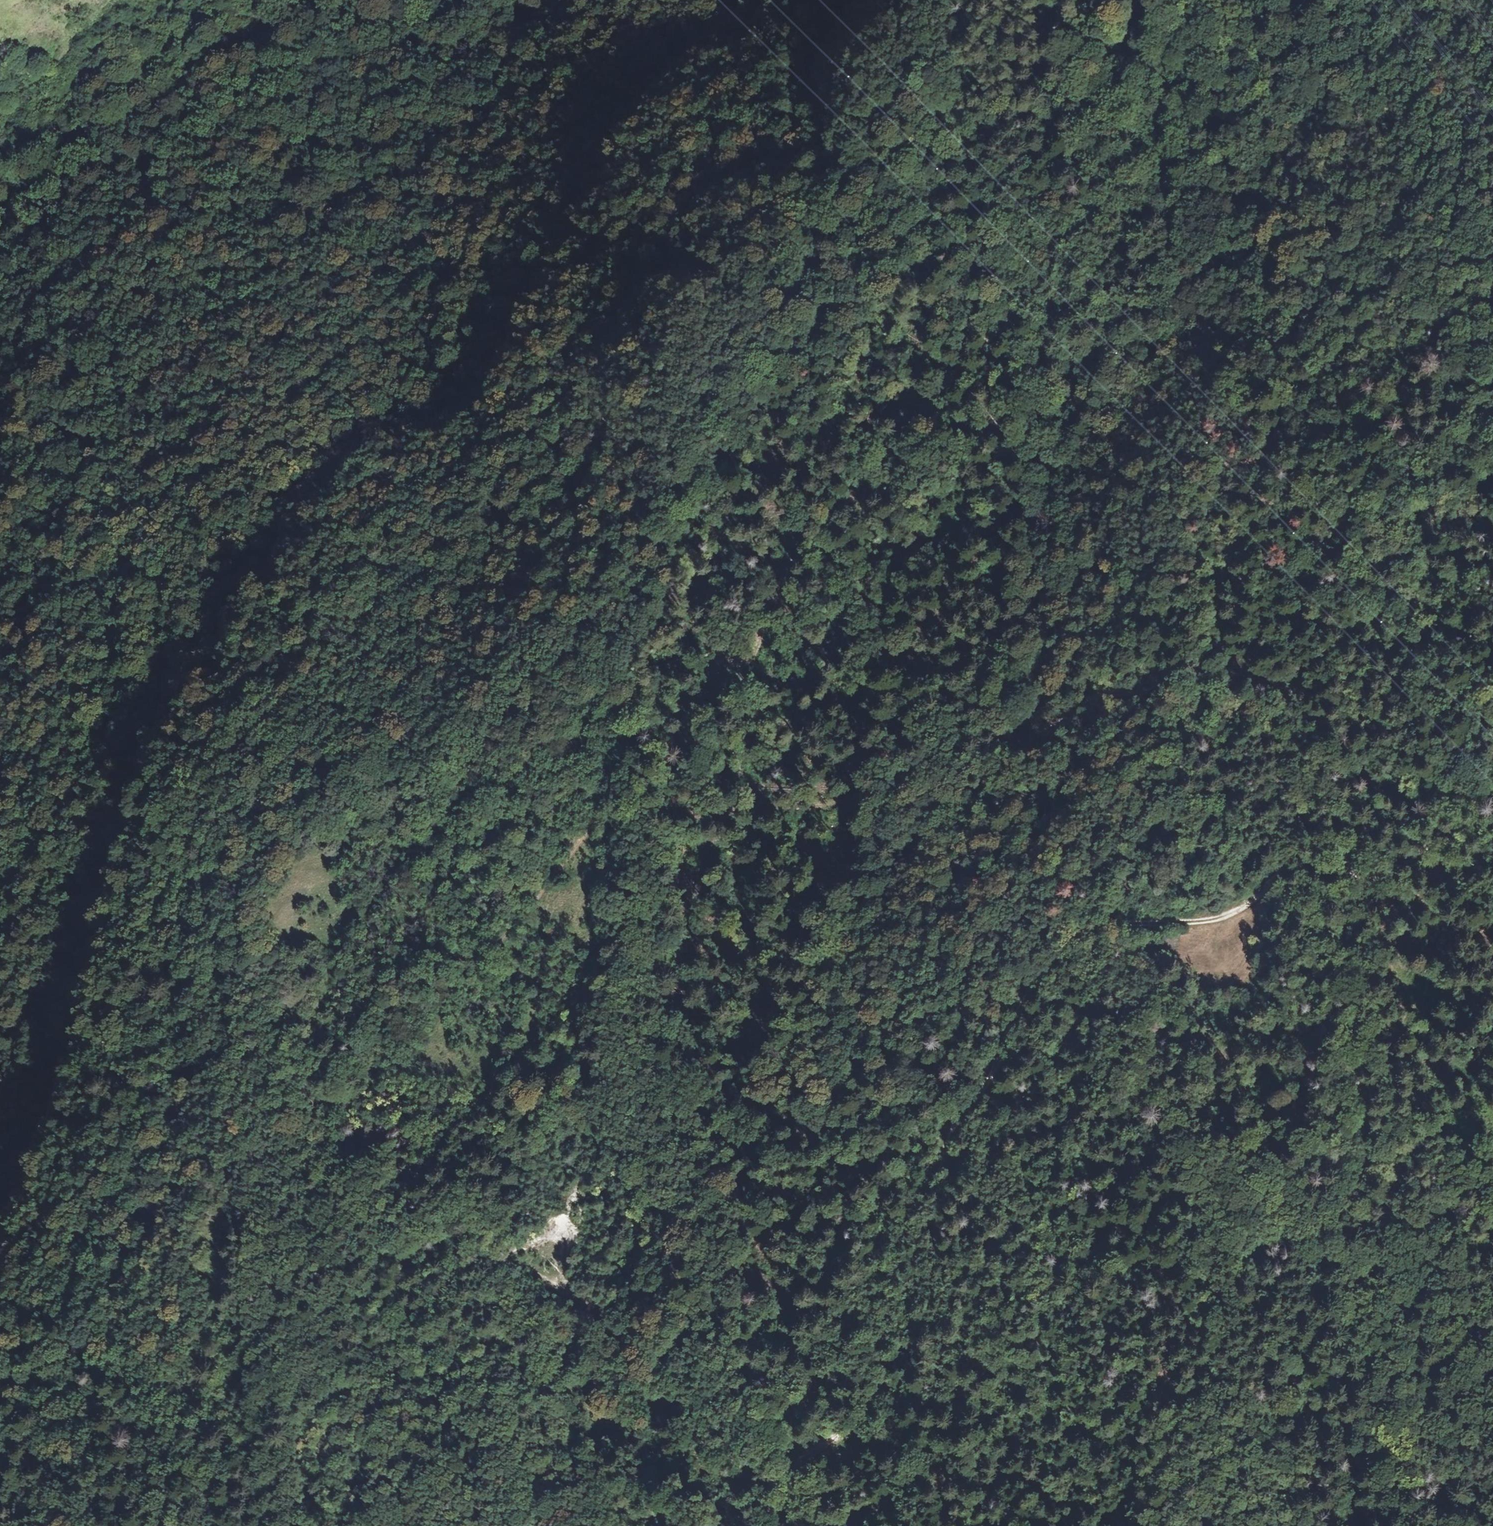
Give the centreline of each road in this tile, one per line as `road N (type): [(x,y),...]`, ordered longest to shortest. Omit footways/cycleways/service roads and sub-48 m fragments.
road 1 (track): [(1361,865),(1301,856),(1246,907),(1222,917),(1195,923),(1156,912),(1131,915),(1090,929),(1057,955),(915,1206),(895,1266),(878,1400),(856,1429),(799,1459),(788,1525)]
road 2 (track): [(949,1138),(918,1151),(800,1309),(786,1317),(749,1305),(717,1311),(664,1363),(644,1424),(621,1425)]
road 3 (track): [(1492,811),(1403,860),(1361,865)]

